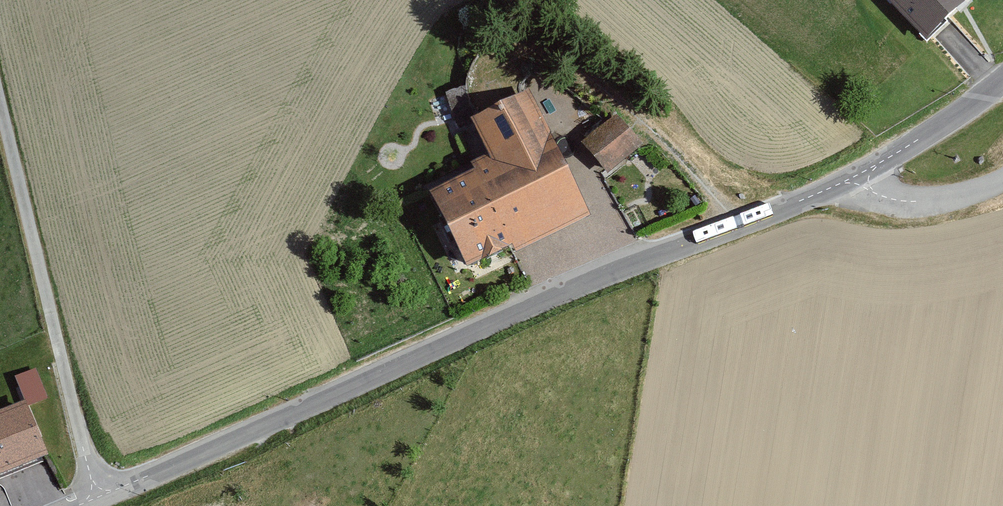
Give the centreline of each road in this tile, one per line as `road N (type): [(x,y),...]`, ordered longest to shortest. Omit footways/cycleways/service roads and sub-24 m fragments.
road 1 (tertiary): [(845,182),(77,505)]
road 2 (track): [(0,108),(90,477),(86,502)]
road 3 (track): [(741,227),(666,141),(552,55),(519,51),(505,59),(493,80),(498,102)]
road 4 (tertiary): [(1002,82),(945,128),(845,182)]
road 5 (residential): [(845,182),(912,207),(973,194),(1002,177)]

